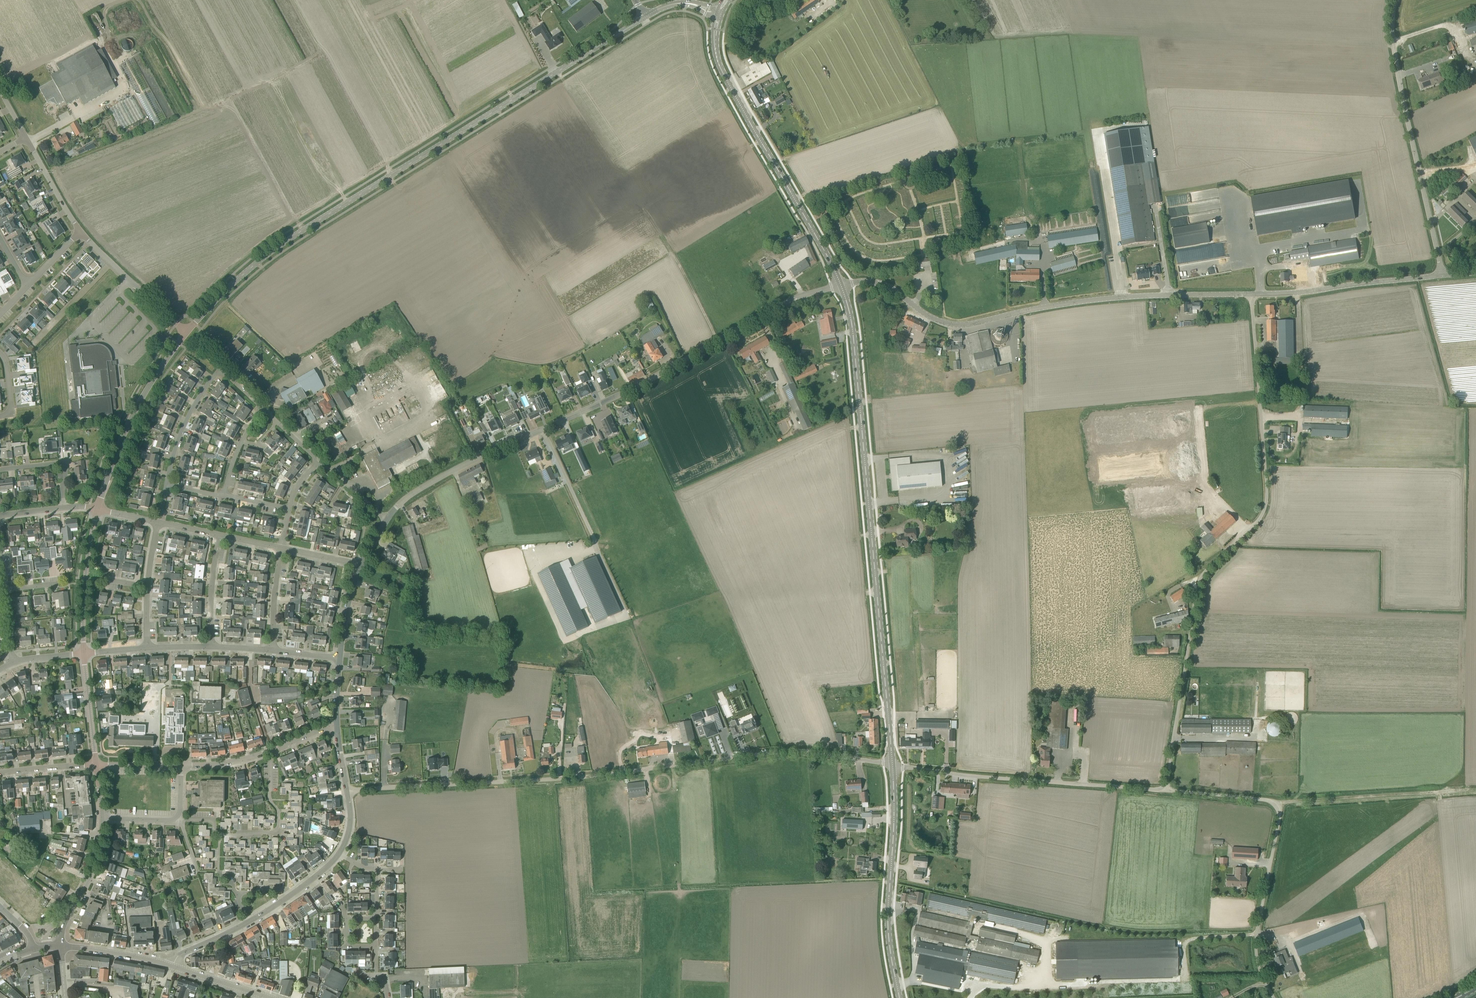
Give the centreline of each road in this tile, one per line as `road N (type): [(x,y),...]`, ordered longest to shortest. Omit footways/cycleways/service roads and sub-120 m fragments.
road 1 (tertiary): [(186,333),(280,245),(644,18)]
road 2 (unclassified): [(347,790),(594,778),(806,753),(893,765)]
road 3 (unclassified): [(1165,790),(1198,585),(1268,504),(1252,295)]
road 4 (unclassified): [(386,521),(403,501),(470,463),(638,386),(790,300),(841,285)]
road 5 (secondary): [(893,765),(853,333),(841,285)]
road 6 (unclassified): [(841,285),(873,282),(953,324),(1082,301),(1252,295)]
road 7 (unclassified): [(1274,997),(1256,943),(1279,822),(1275,805),(1165,790)]
road 8 (secondary): [(841,285),(720,67),(719,16)]
road 9 (unclassified): [(1444,277),(1396,60),(1398,0)]
road 10 (unclassified): [(1165,790),(893,765)]
road 11 (secondary): [(900,997),(889,935),(893,765)]
road 12 (track): [(1274,804),(1475,790)]
road 13 (tertiary): [(97,509),(129,422),(186,333)]
road 14 (unclassified): [(1252,295),(1444,277)]
road 15 (residential): [(270,750),(276,831),(220,834),(212,821),(178,817)]
road 16 (residential): [(186,333),(80,231)]
road 17 (tertiary): [(84,653),(97,509)]
road 18 (tertiary): [(61,946),(64,921),(95,863),(102,819)]
road 19 (residential): [(166,485),(187,418),(222,372)]

